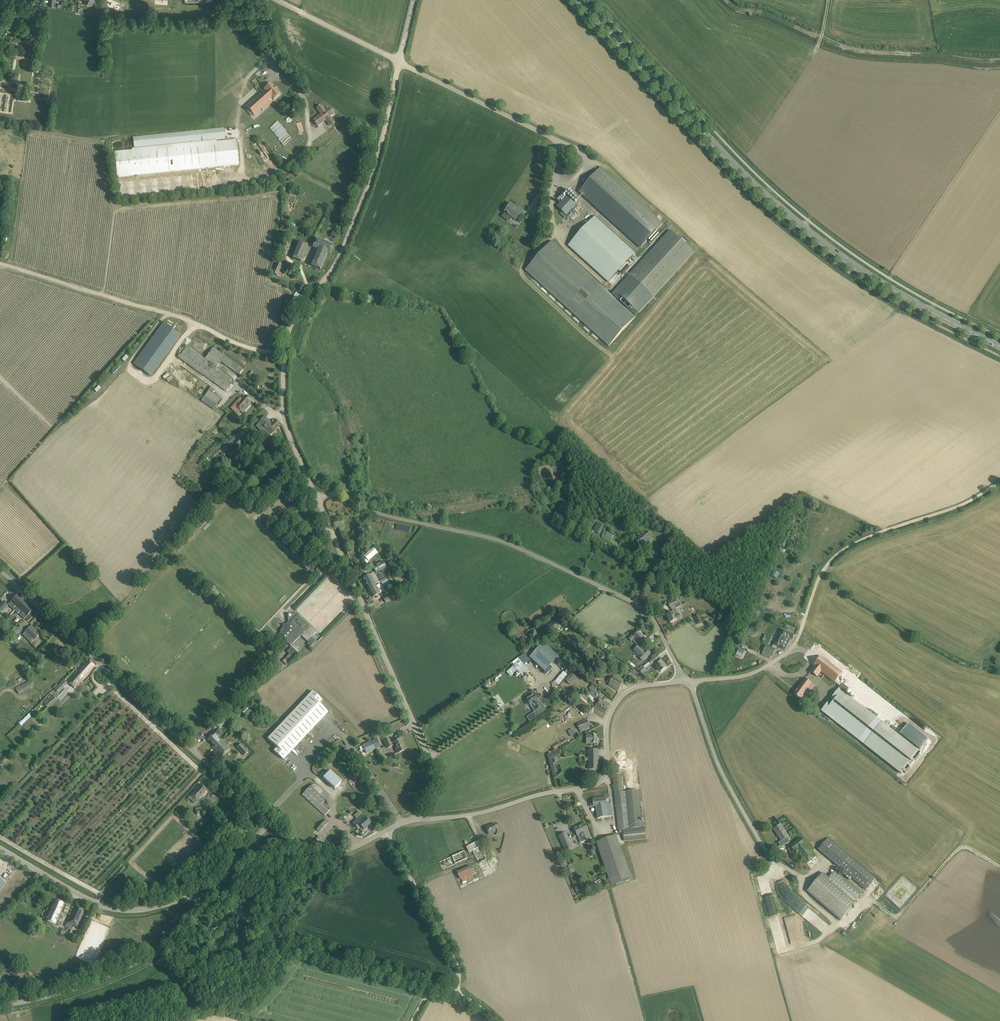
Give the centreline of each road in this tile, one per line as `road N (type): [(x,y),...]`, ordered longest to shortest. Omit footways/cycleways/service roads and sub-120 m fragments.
road 1 (primary): [(999,346),(870,276),(780,208),(579,0)]
road 2 (unclassified): [(318,500),(281,408),(285,342),(339,262),(382,142),(399,61)]
road 3 (unclassified): [(685,681),(656,623),(633,602),(490,538),(389,517),(338,494),(318,500)]
road 4 (unclassified): [(999,480),(835,557),(818,578),(795,644),(772,663),(742,676),(685,681)]
road 5 (unclassified): [(269,824),(0,570)]
road 6 (unclassified): [(417,816),(478,813),(600,783),(608,719),(622,696),(685,681)]
road 7 (track): [(284,354),(244,348),(184,318),(0,264)]
road 8 (unclassified): [(428,758),(318,500)]
road 9 (unclassified): [(455,994),(293,950),(212,893)]
road 10 (unclassified): [(0,1005),(93,983),(141,960),(173,938),(199,896)]
road 11 (unclassified): [(199,896),(110,909),(0,848)]
road 12 (unclassified): [(455,994),(458,971),(384,833)]
road 13 (track): [(869,896),(896,916),(963,844),(999,866)]
road 14 (track): [(198,112),(272,53),(262,21),(239,0)]
road 15 (unclassified): [(399,61),(276,0)]
road 16 (unclassified): [(428,758),(531,688)]
road 17 (unclassified): [(384,833),(350,850),(328,850),(269,824)]

